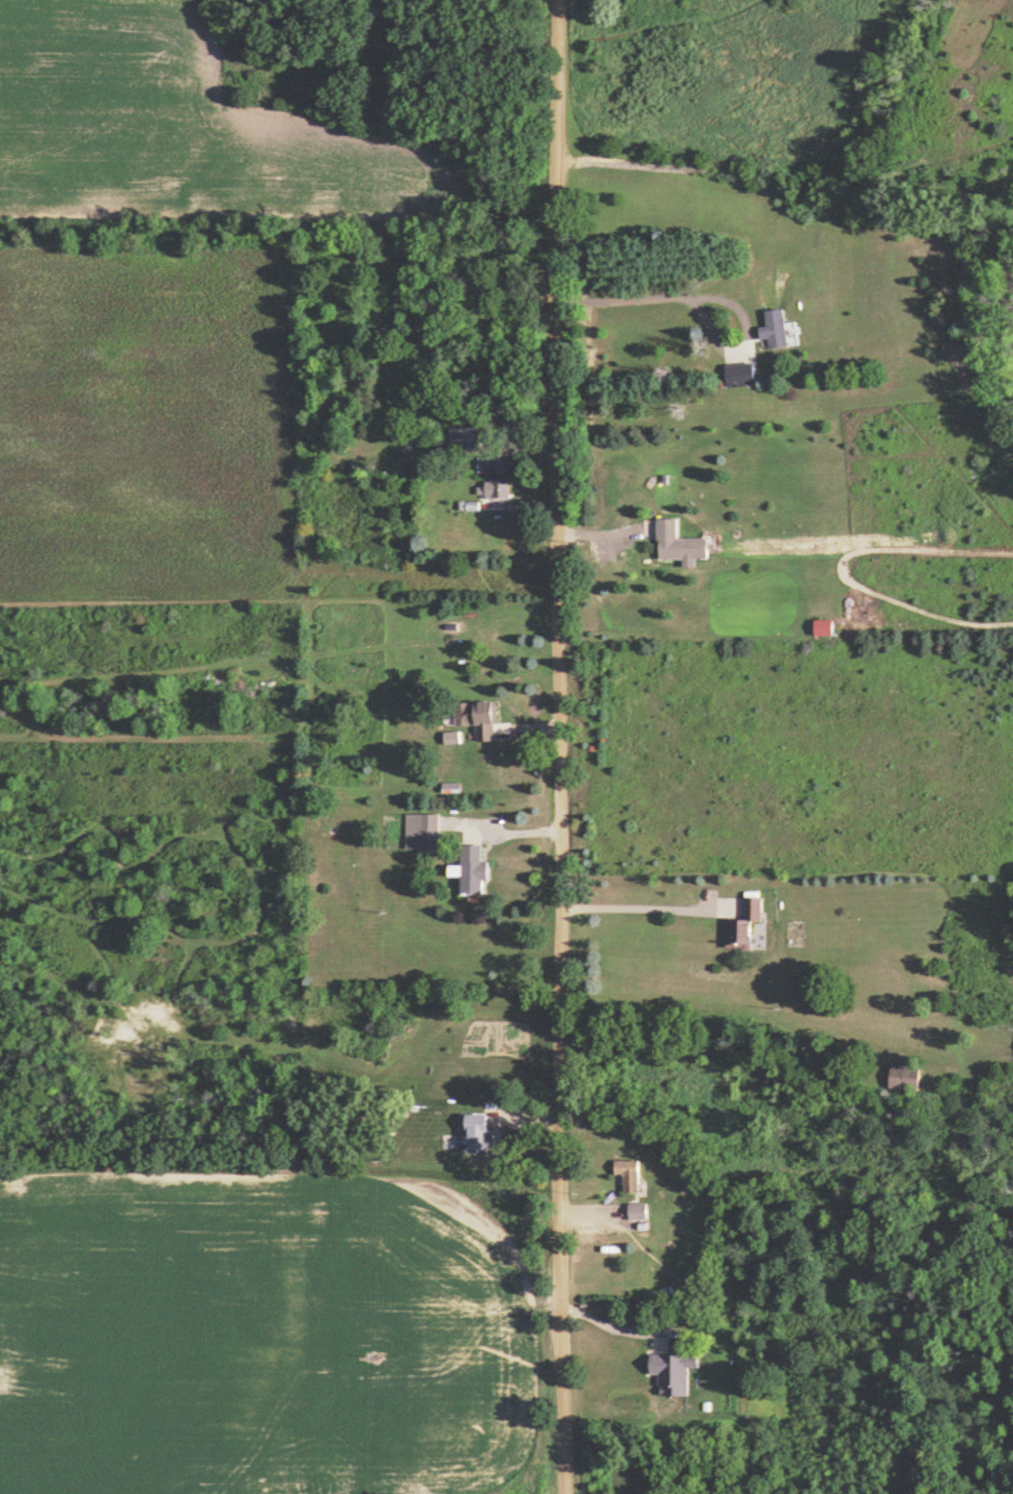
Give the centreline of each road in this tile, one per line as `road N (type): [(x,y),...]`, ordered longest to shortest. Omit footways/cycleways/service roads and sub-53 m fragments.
road 1 (residential): [(562,1493),(557,0)]

